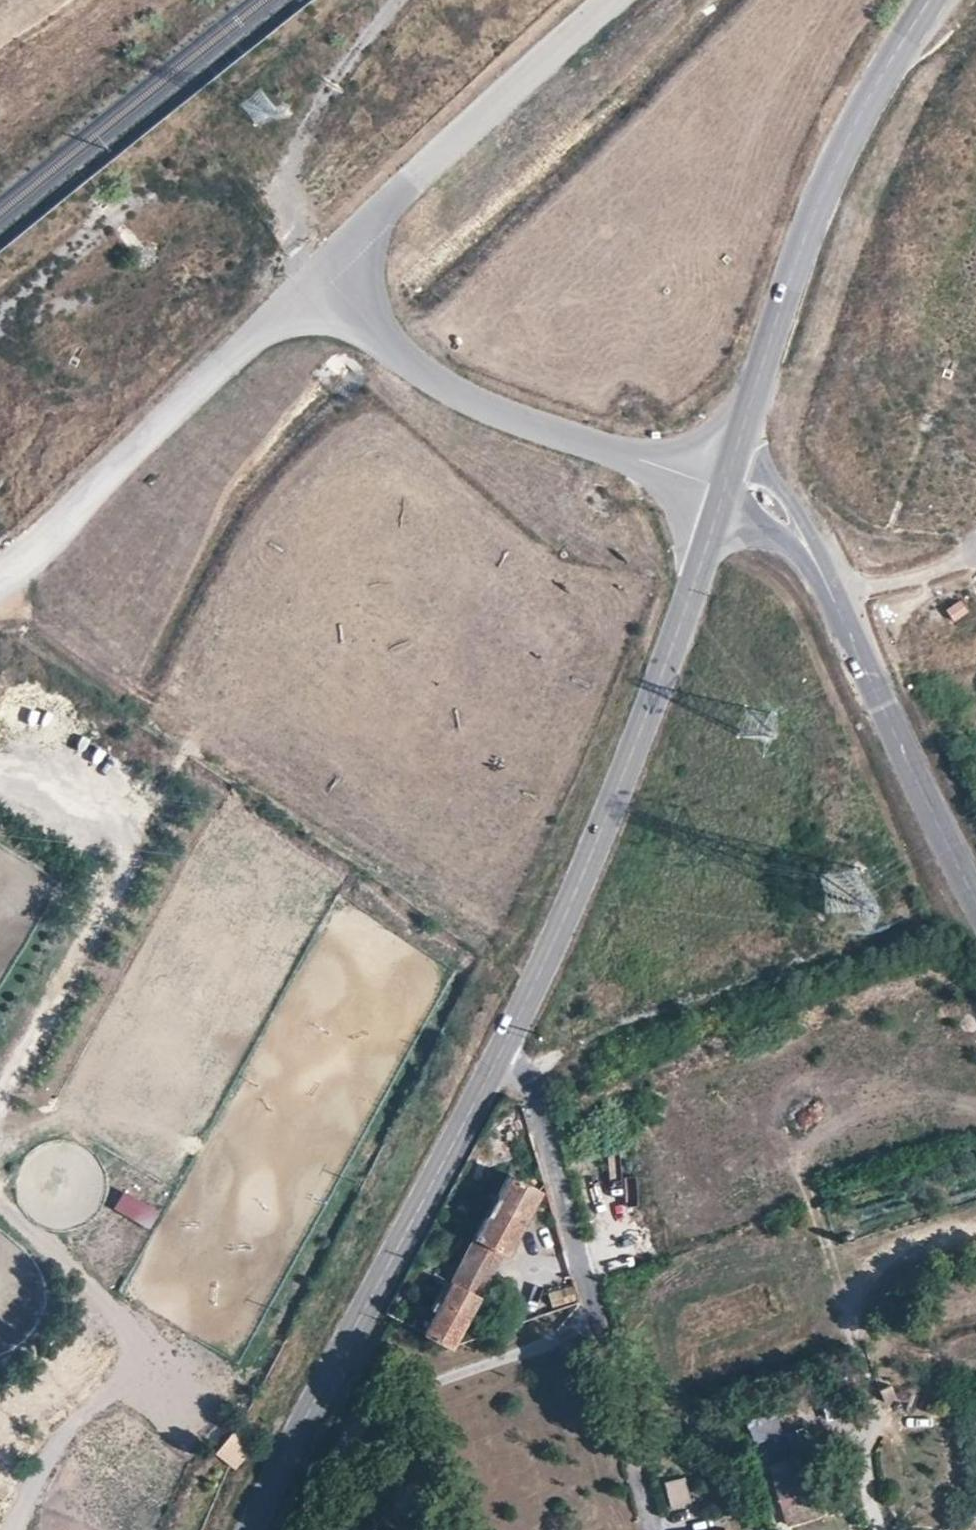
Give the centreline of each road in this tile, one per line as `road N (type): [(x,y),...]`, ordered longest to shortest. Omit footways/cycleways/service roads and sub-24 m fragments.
road 1 (tertiary): [(256,1529),(546,953),(642,721),(730,475)]
road 2 (tertiary): [(730,475),(830,186),(891,62),(932,0)]
road 3 (tertiary): [(730,475),(795,528),(975,899)]
road 4 (unclassified): [(320,274),(379,337),(461,395),(544,427),(730,475)]
road 5 (unclassified): [(320,274),(0,572)]
road 6 (track): [(17,1529),(32,1486),(140,1358),(112,1310),(0,1198)]
road 7 (track): [(0,779),(123,846),(83,949),(0,1091)]
road 8 (unclassified): [(622,0),(320,274)]

